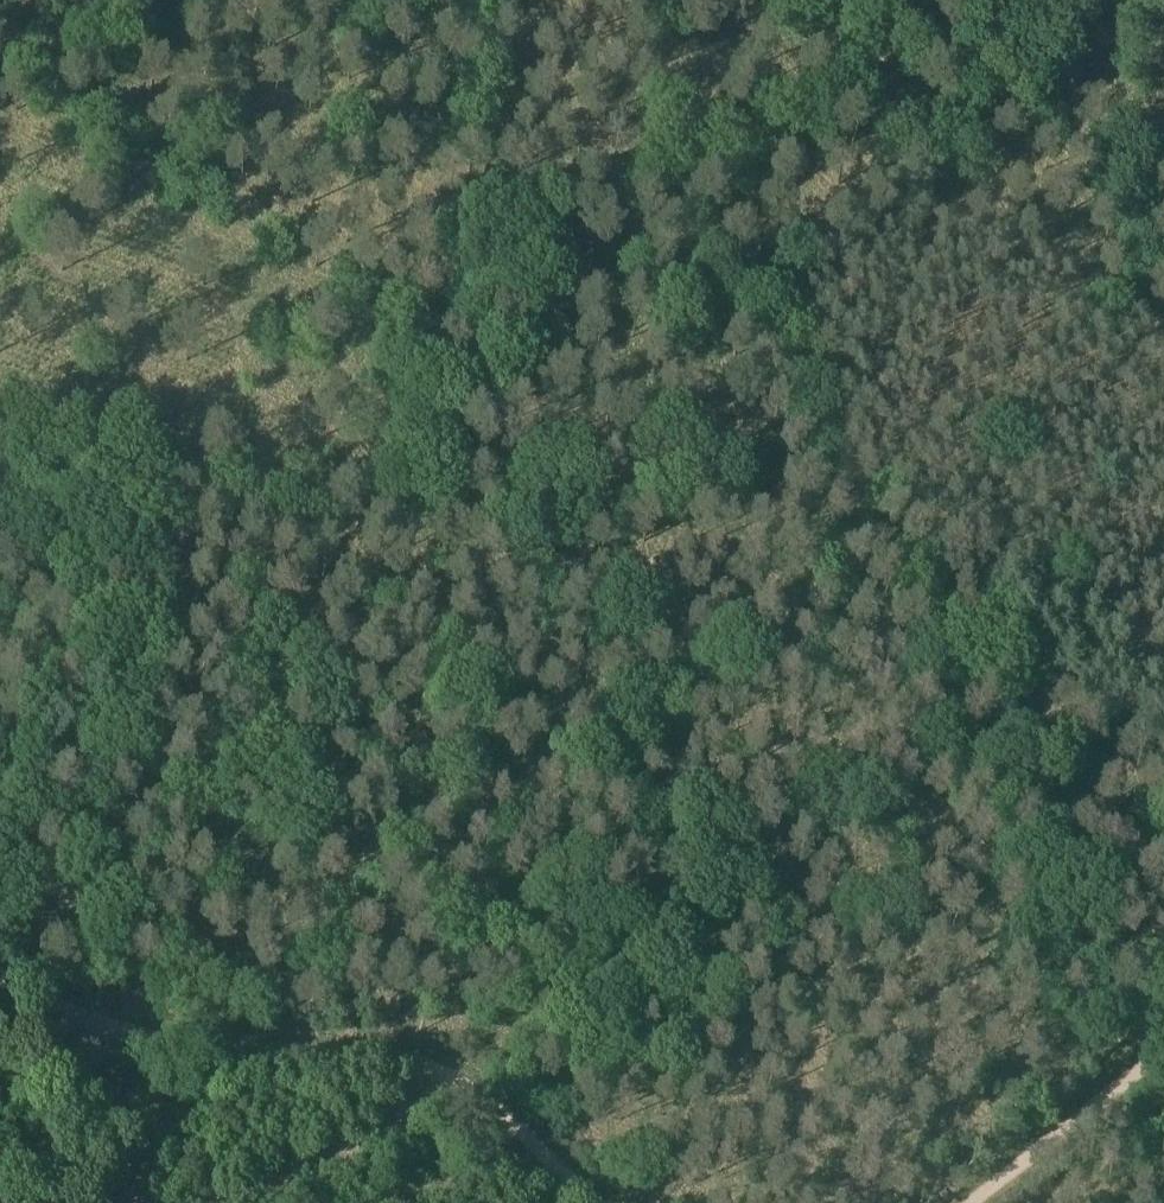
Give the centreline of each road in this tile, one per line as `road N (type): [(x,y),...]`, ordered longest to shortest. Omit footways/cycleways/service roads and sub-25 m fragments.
road 1 (track): [(0,977),(42,1001),(176,1049),(422,1064),(492,1112),(583,1202)]
road 2 (track): [(1163,1047),(961,1202)]
road 3 (track): [(1038,0),(1163,75)]

